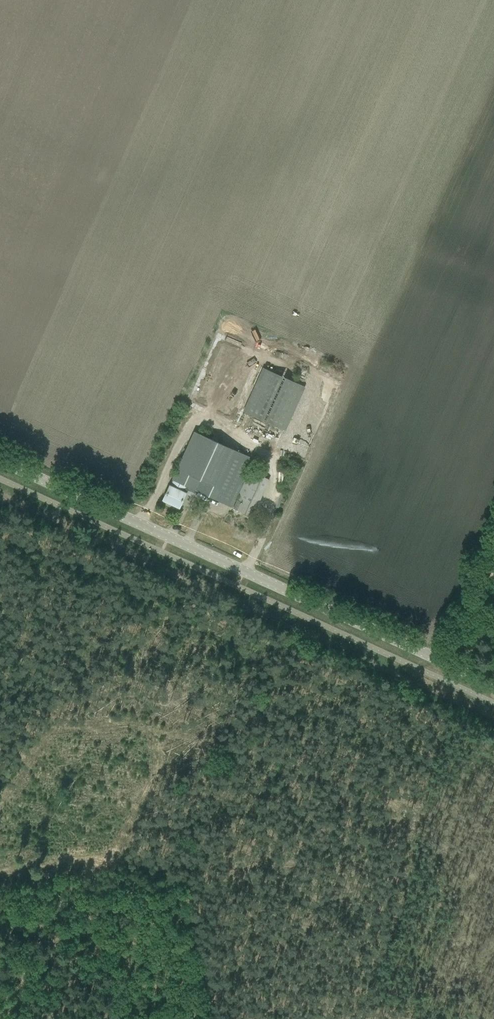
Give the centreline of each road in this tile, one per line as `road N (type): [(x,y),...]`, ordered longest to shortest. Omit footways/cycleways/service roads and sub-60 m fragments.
road 1 (tertiary): [(481,679),(0,457)]

